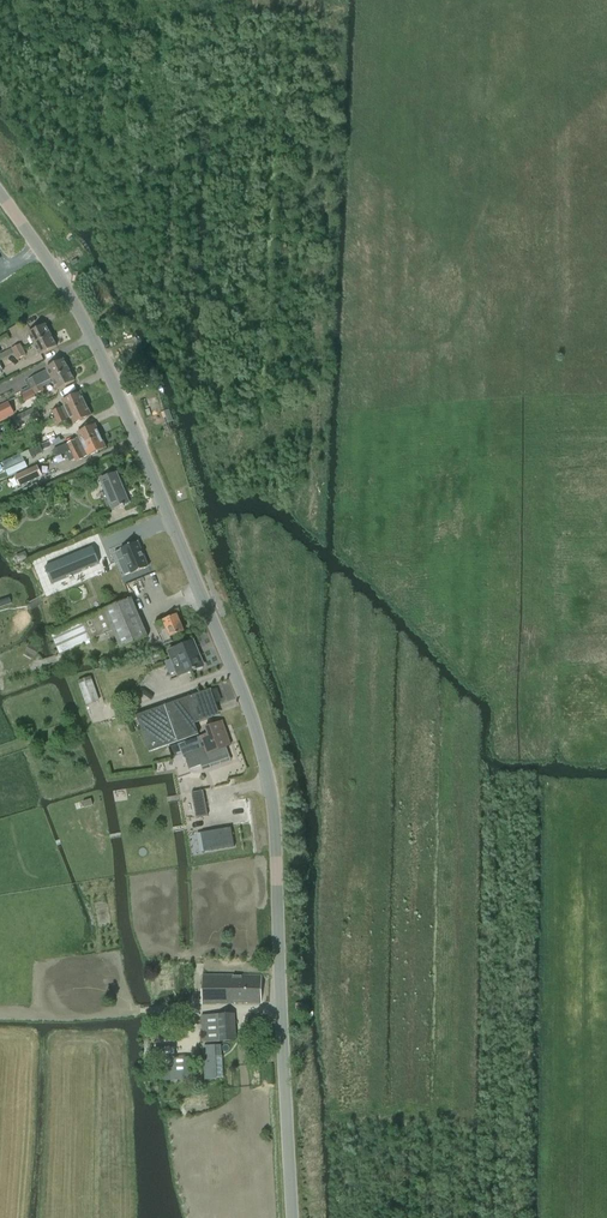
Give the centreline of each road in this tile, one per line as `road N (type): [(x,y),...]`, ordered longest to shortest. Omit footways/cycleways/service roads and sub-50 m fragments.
road 1 (tertiary): [(295,1217),(278,842),(253,715),(110,377),(0,192)]

